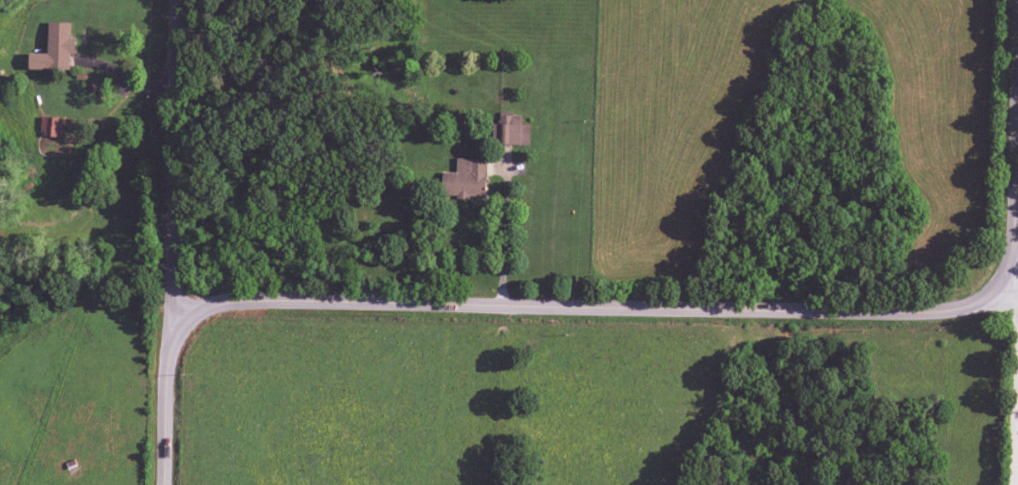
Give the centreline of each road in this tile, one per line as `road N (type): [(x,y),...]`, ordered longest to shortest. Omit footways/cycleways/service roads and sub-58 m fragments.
road 1 (tertiary): [(177,330),(193,312),(251,300),(895,312),(953,309),(997,283)]
road 2 (tertiary): [(177,330),(168,273),(174,0)]
road 3 (tertiary): [(997,283),(1011,238),(1015,0)]
road 4 (tertiary): [(160,484),(163,372),(177,330)]

